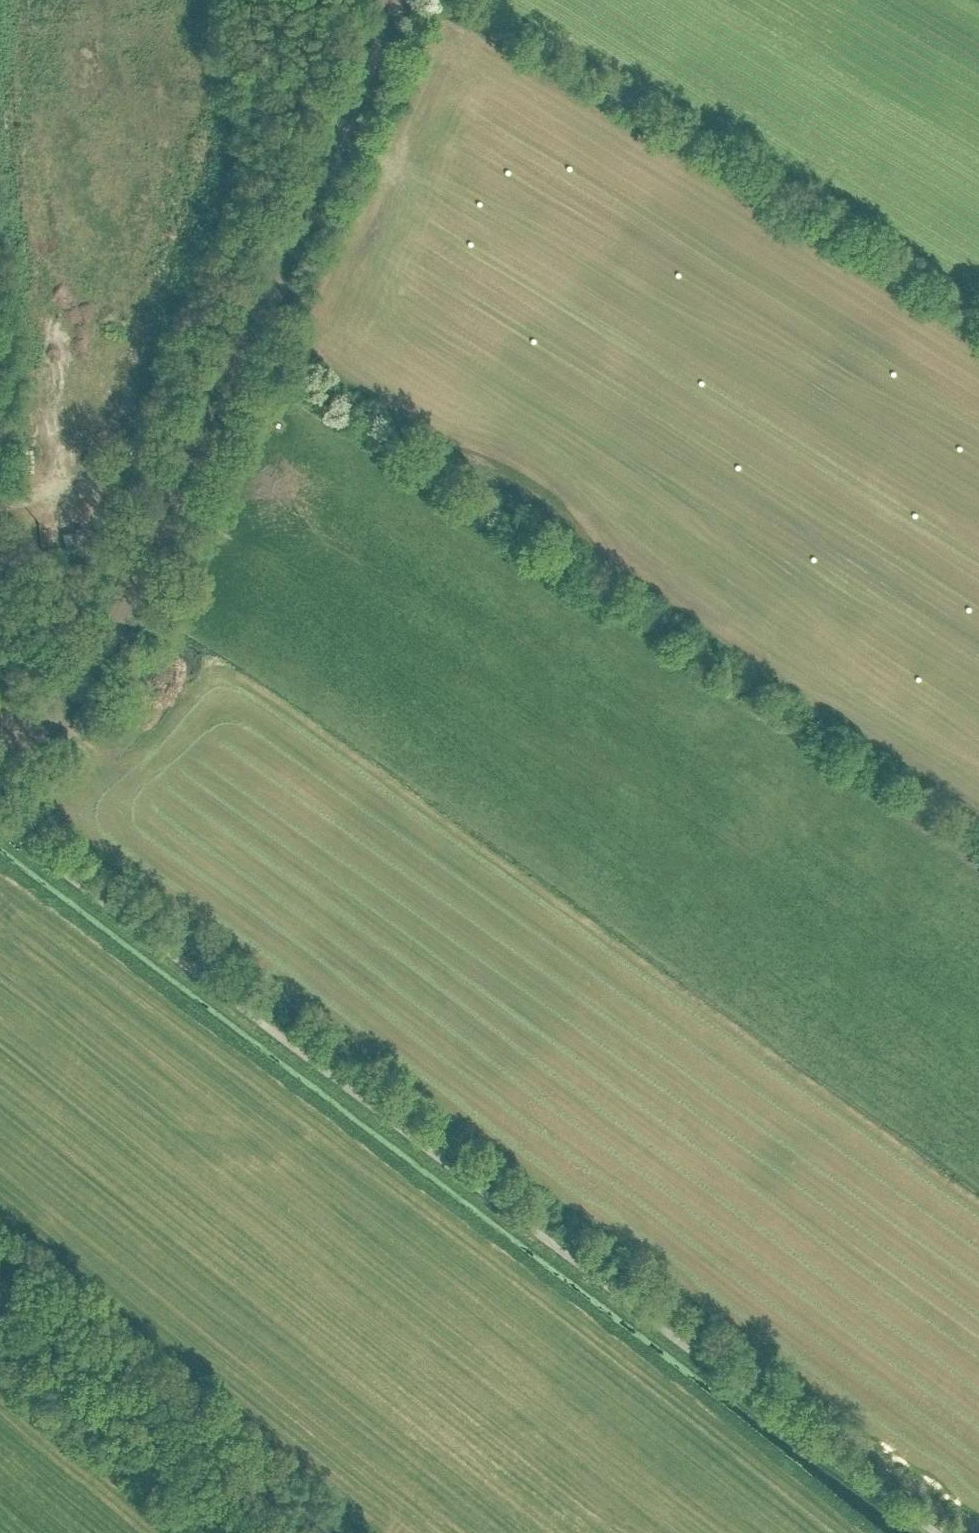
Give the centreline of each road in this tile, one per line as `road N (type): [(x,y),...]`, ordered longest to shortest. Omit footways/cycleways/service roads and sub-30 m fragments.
road 1 (unclassified): [(24,744),(75,687),(120,617),(394,0)]

